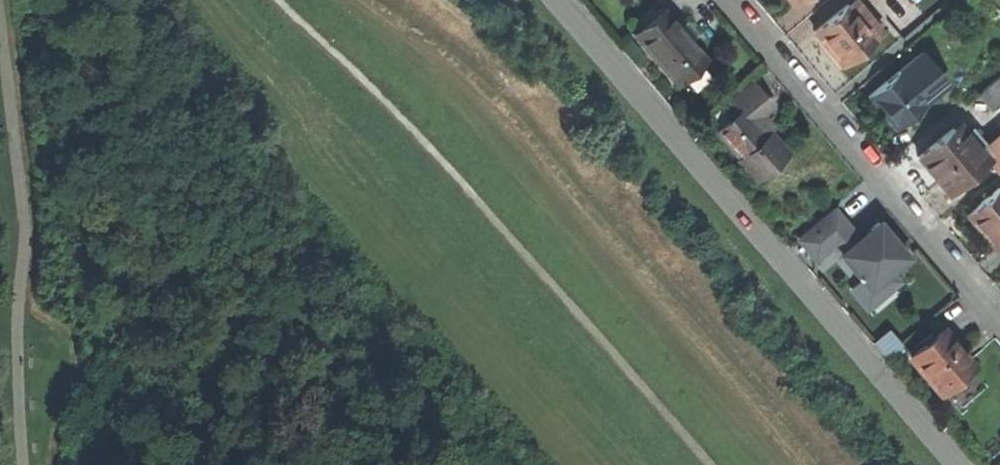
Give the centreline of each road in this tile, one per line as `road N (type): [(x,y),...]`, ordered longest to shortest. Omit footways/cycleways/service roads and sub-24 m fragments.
road 1 (track): [(792,464),(471,101),(356,0)]
road 2 (residential): [(565,0),(965,464)]
road 3 (residential): [(999,324),(733,0)]

